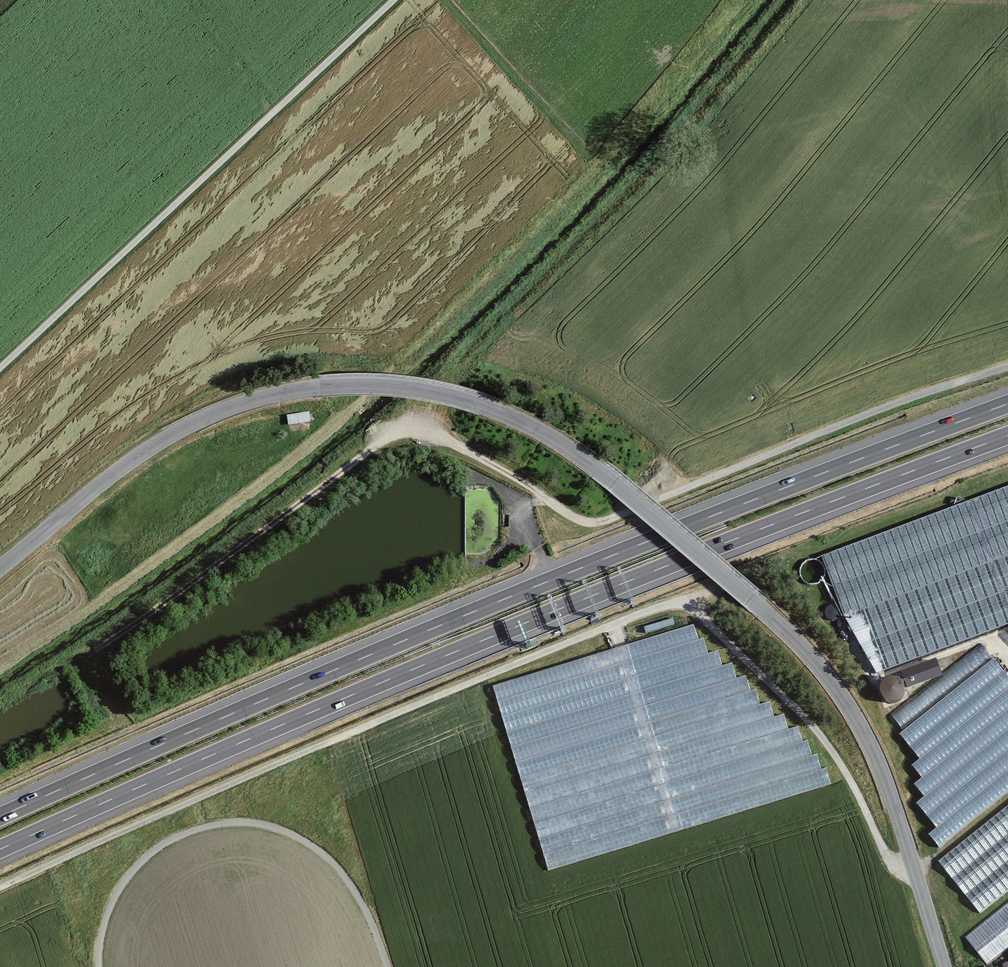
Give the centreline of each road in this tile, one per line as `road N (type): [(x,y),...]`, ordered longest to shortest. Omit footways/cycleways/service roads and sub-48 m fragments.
road 1 (tertiary): [(946,966),(883,773),(830,678),(773,618),(614,483),(508,415),(395,386),(321,387),(252,400),(139,456),(0,568)]
road 2 (track): [(915,871),(887,857),(814,727),(696,611),(679,604),(422,703),(0,888)]
road 3 (motorway): [(0,849),(553,612),(1007,435)]
road 4 (motorway): [(1007,404),(471,613),(0,816)]
road 5 (track): [(89,654),(397,433),(432,434),(571,516),(600,522),(1007,367)]
road 6 (track): [(0,365),(387,0)]

